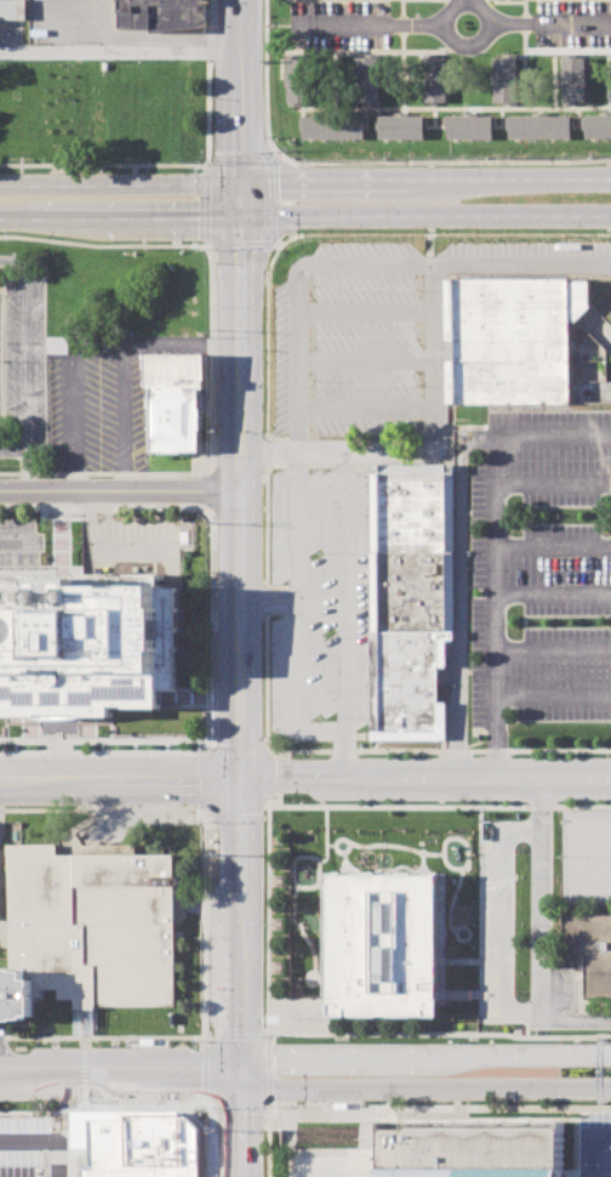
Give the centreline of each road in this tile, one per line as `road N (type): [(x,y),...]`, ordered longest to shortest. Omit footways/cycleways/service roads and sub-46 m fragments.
road 1 (tertiary): [(239,779),(240,0)]
road 2 (primary): [(610,178),(0,185)]
road 3 (tertiary): [(610,1057),(239,1062)]
road 4 (residential): [(610,781),(239,779)]
road 5 (tertiary): [(240,1088),(610,1089)]
road 6 (primary): [(274,217),(610,217)]
road 7 (tertiary): [(239,1062),(239,779)]
road 8 (primary): [(0,219),(274,217)]
road 9 (residential): [(242,489),(0,489)]
road 10 (tertiary): [(0,1087),(240,1088)]
road 11 (tertiary): [(239,1062),(0,1061)]
road 12 (residential): [(239,779),(0,780)]

